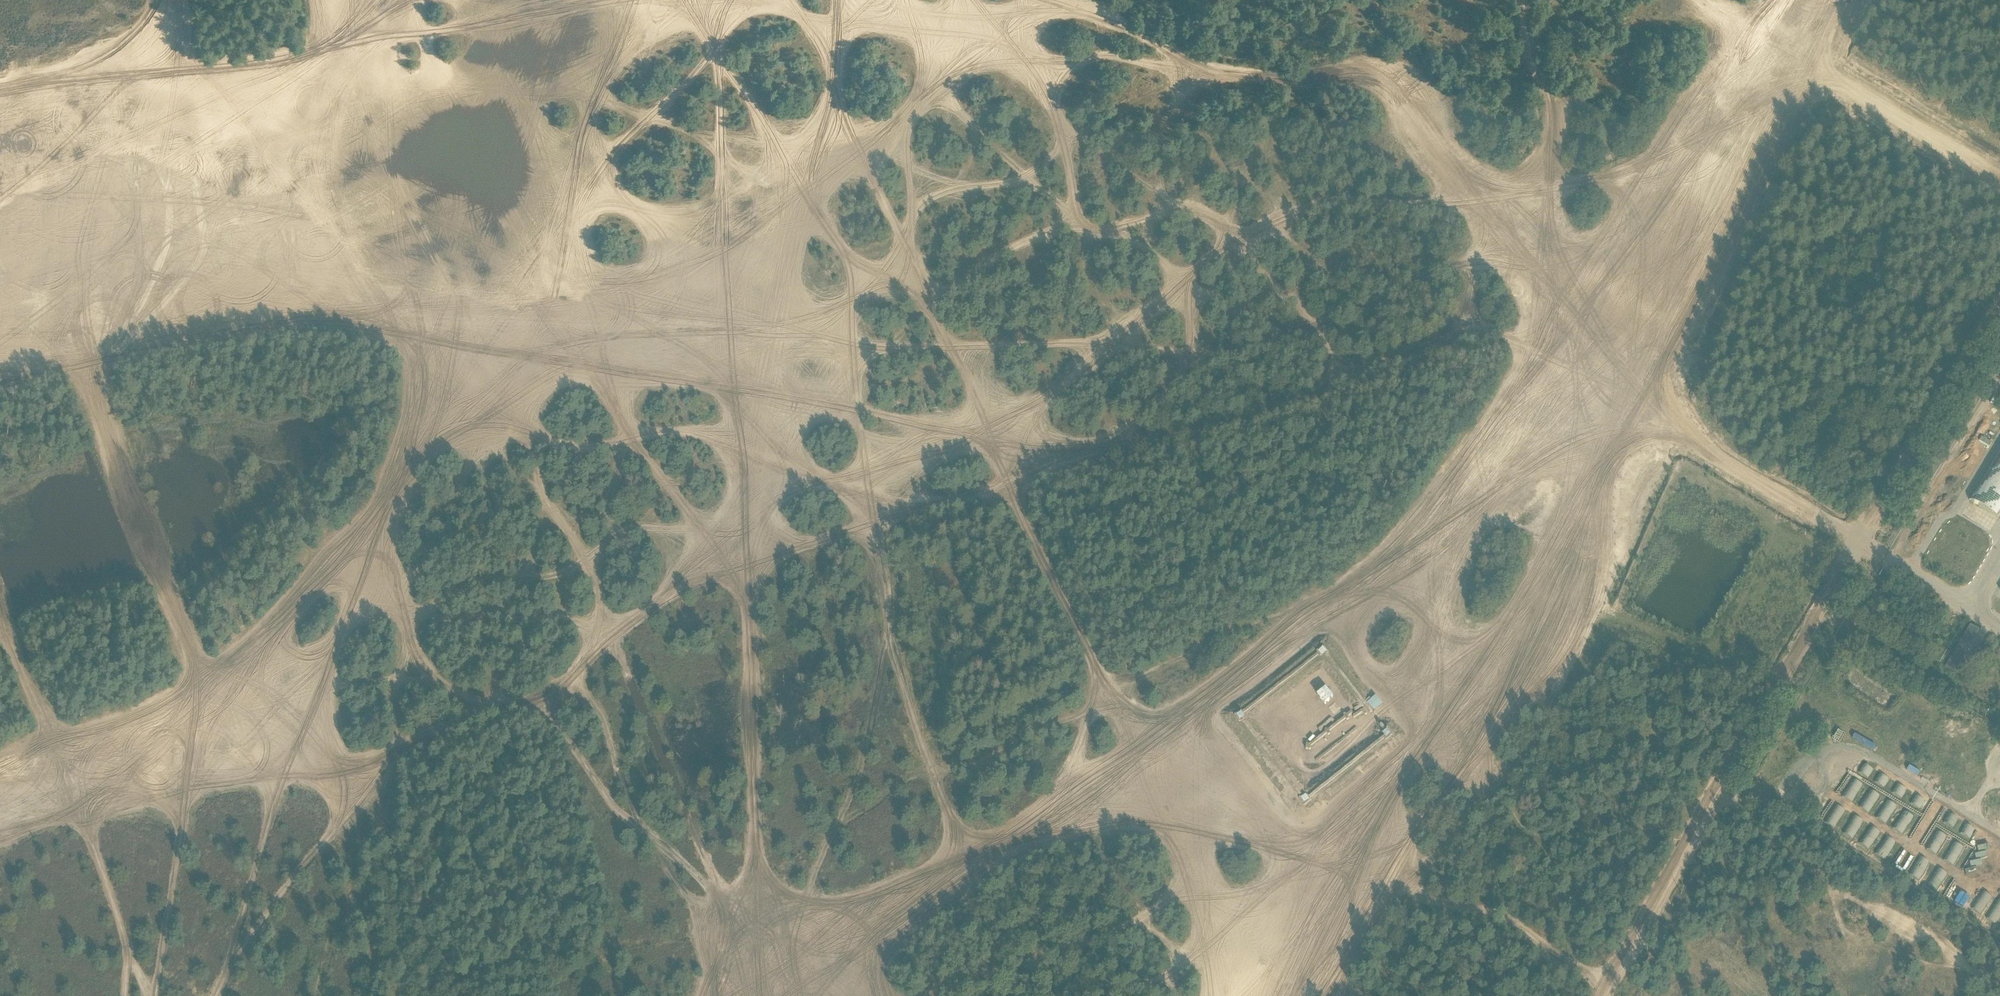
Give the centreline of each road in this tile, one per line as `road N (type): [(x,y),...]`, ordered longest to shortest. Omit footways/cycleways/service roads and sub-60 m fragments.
road 1 (track): [(1663,183),(1379,585),(1098,782),(747,995)]
road 2 (track): [(218,995),(241,941),(272,806),(417,444),(446,207),(394,0)]
road 3 (track): [(1601,995),(1999,307)]
road 4 (track): [(1379,585),(1287,609),(931,773),(836,828),(769,982)]
road 5 (track): [(1588,282),(1483,181),(1429,104),(1350,76),(1275,79),(1199,63),(1061,0)]
road 6 (track): [(584,0),(174,82),(0,98)]
road 7 (track): [(1999,176),(1710,0)]
road 8 (track): [(1663,183),(1640,165),(1587,179),(1557,164),(1526,0)]
road 9 (track): [(1815,0),(1786,49),(1663,183)]

